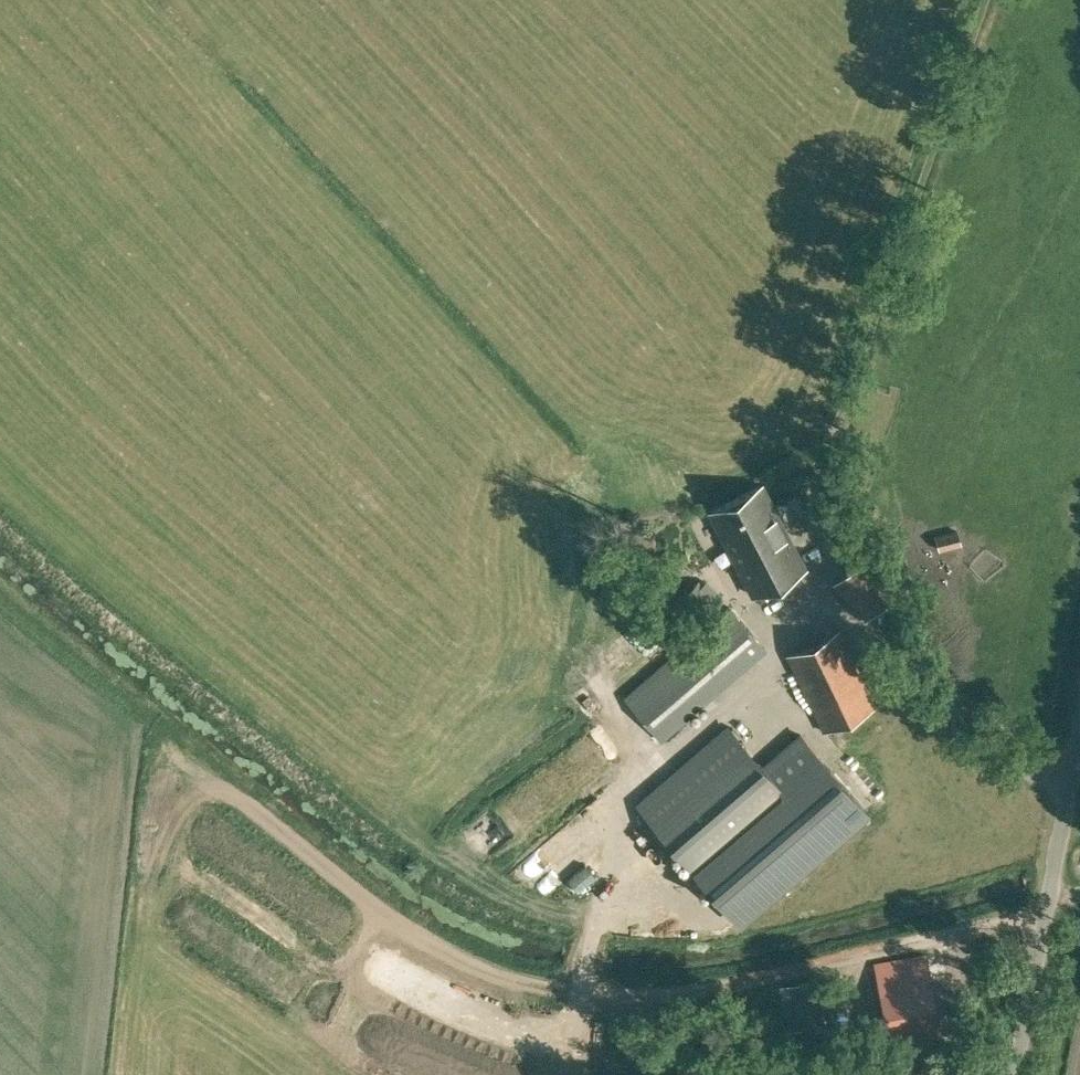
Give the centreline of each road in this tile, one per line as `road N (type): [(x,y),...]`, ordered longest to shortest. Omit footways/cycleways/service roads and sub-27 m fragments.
road 1 (track): [(0,603),(339,866),(519,983),(646,1000),(1079,901)]
road 2 (track): [(807,520),(987,0)]
road 3 (unclassified): [(1017,1074),(1079,733)]

